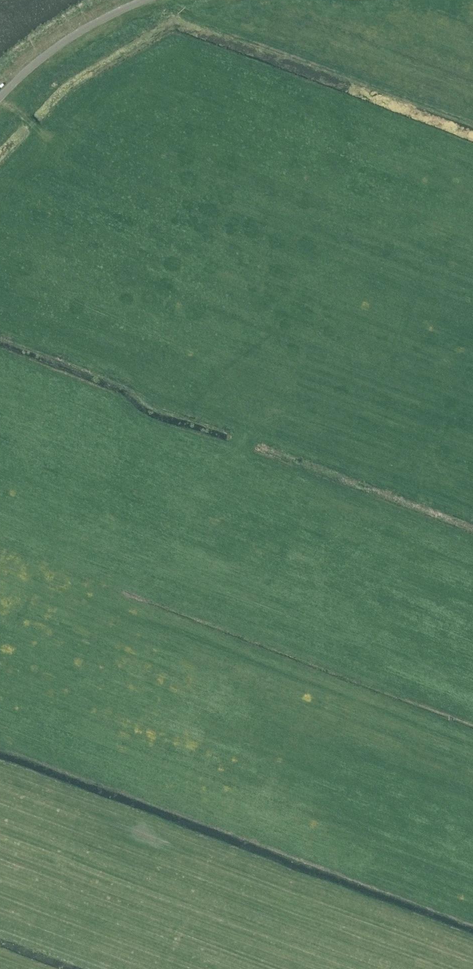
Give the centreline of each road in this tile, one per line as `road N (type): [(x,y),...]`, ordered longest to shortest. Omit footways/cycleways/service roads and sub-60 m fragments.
road 1 (unclassified): [(0,96),(27,68),(117,11),(151,0)]

